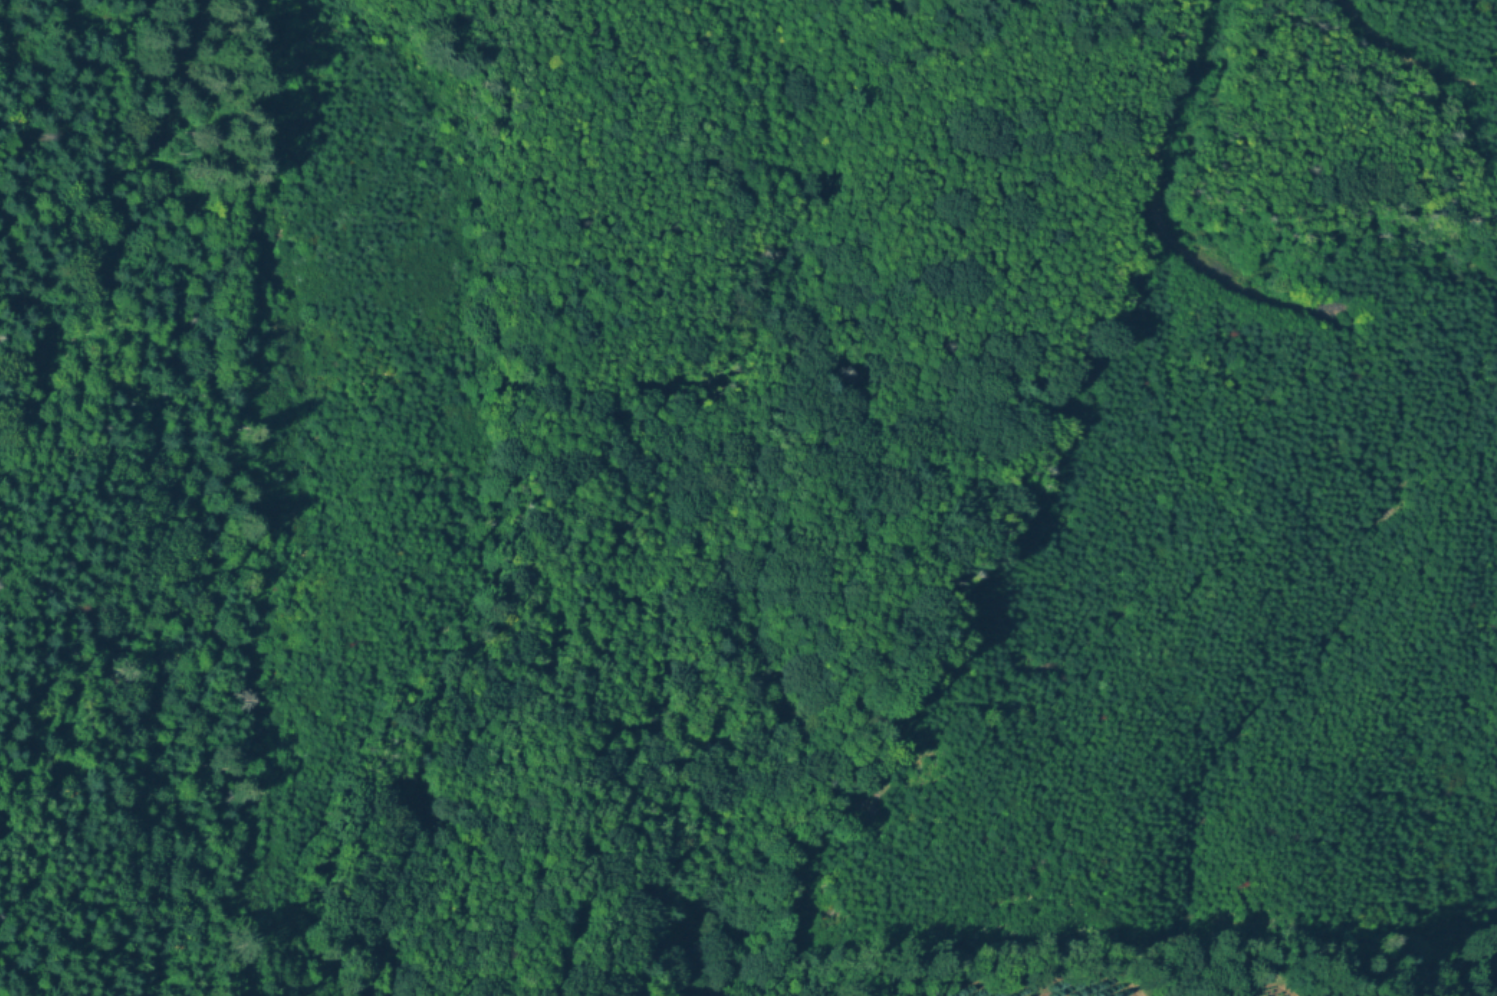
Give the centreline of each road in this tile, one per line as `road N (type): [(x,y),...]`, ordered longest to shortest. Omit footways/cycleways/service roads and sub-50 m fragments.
road 1 (track): [(1234,0),(1194,104),(1169,143),(1155,185),(1159,220),(1180,252),(1214,280),(1329,319)]
road 2 (track): [(1337,0),(1350,19),(1414,65),(1496,88)]

